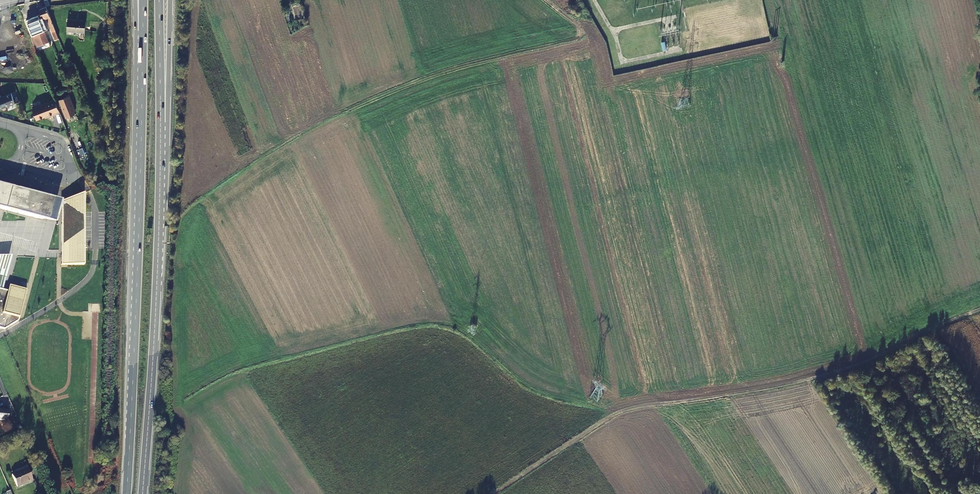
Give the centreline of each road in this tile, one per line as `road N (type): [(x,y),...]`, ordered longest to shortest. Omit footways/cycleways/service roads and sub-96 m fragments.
road 1 (trunk): [(143,32),(127,493)]
road 2 (trunk): [(143,493),(161,122)]
road 3 (residential): [(0,336),(94,271),(99,221),(83,185)]
road 4 (trunk): [(161,122),(170,0)]
road 5 (trunk): [(161,122),(159,0)]

